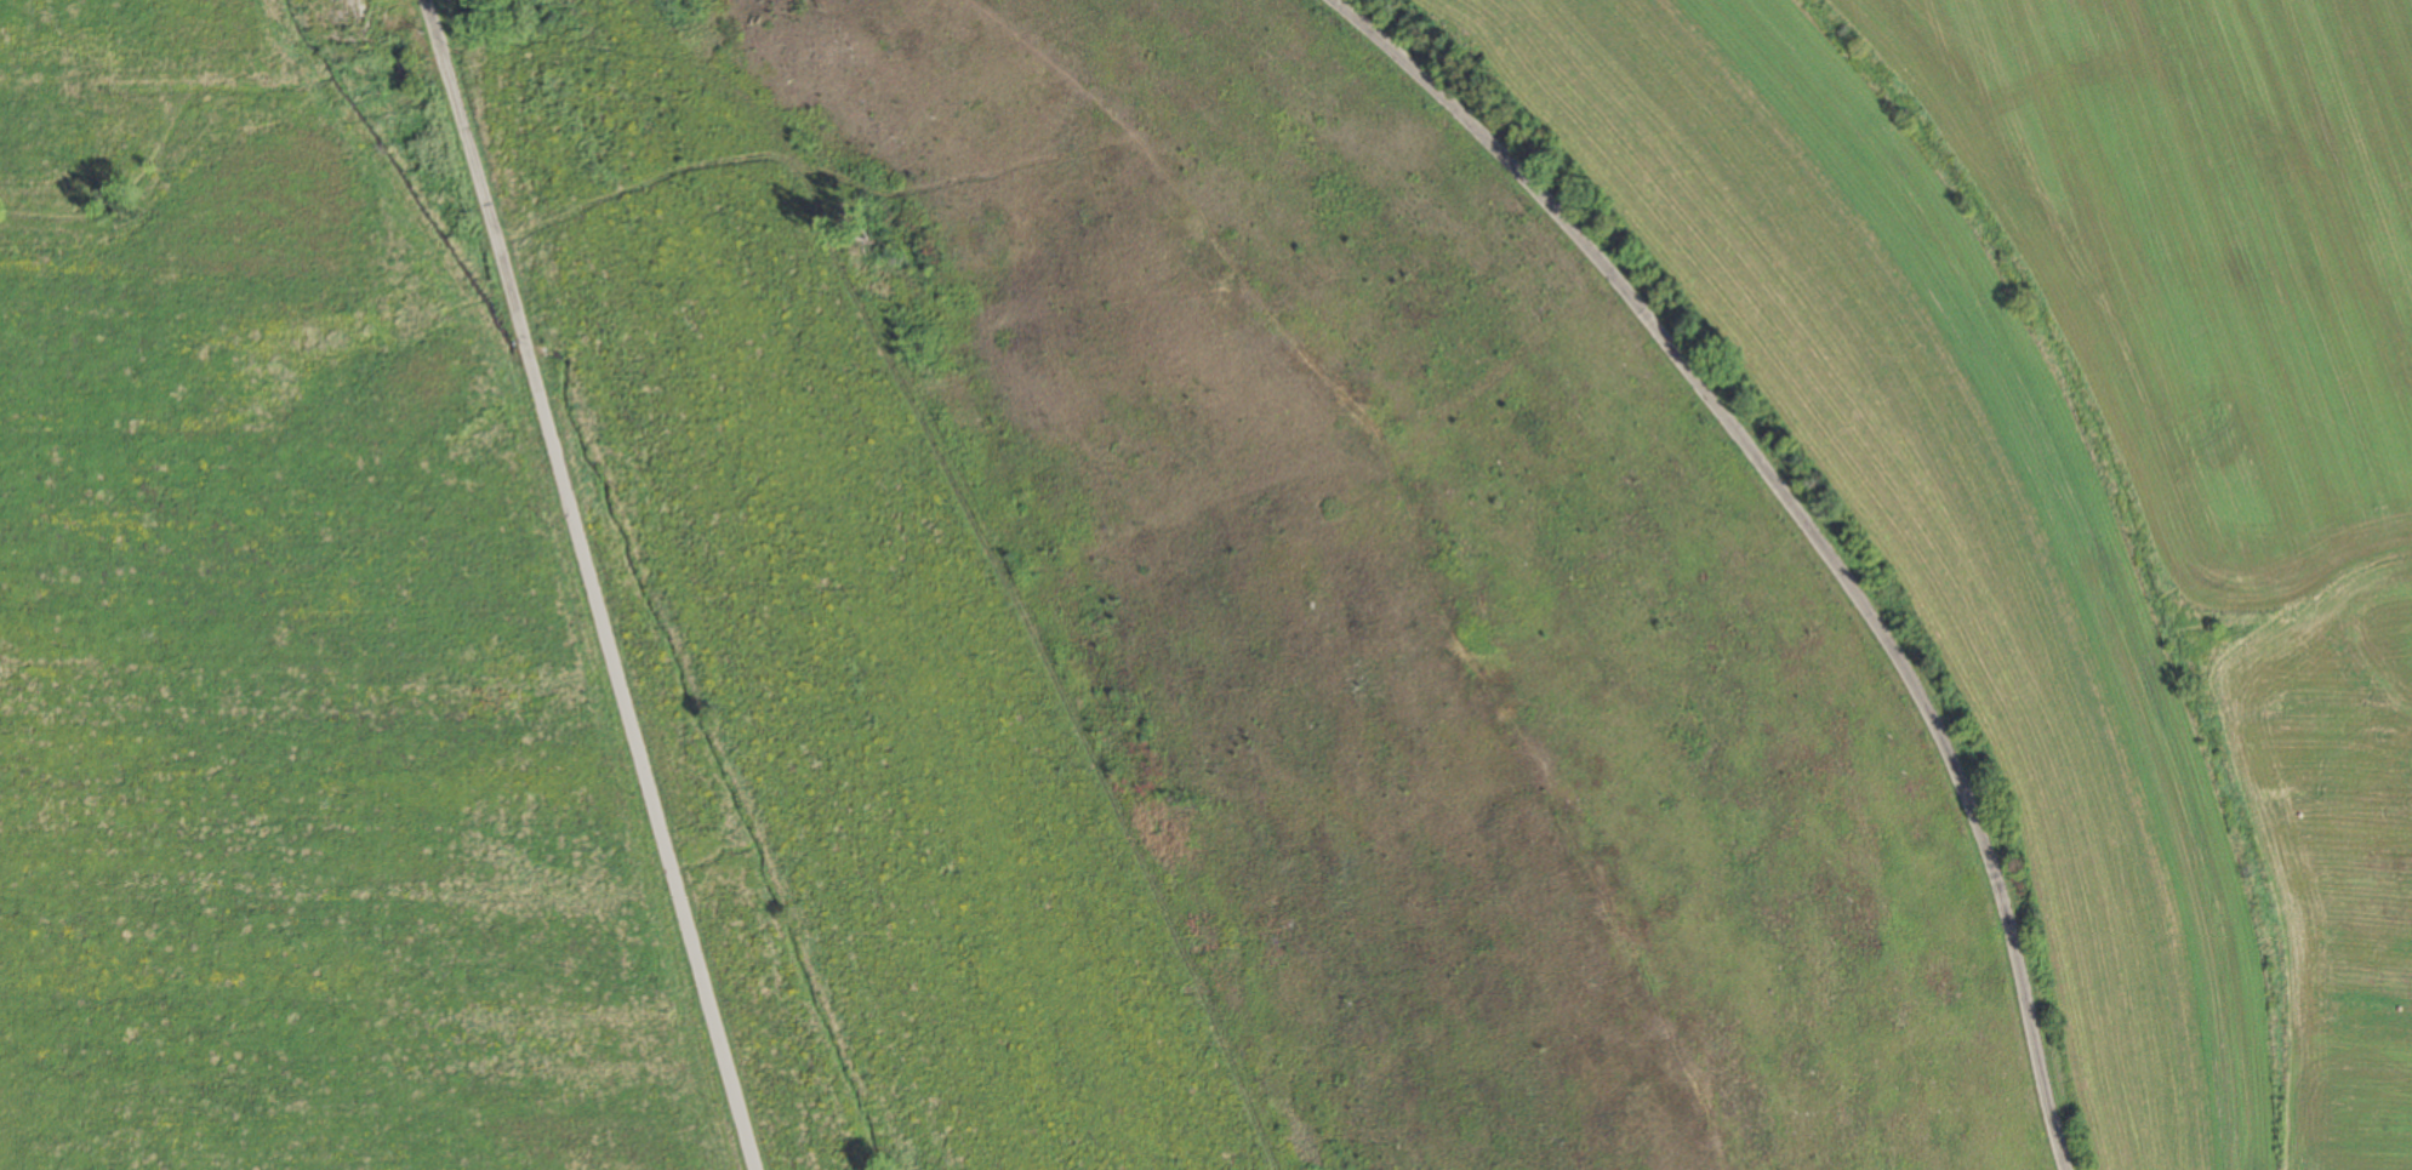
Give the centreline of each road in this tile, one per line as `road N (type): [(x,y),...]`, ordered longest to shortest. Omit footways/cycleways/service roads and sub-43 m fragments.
road 1 (residential): [(1334,0),(1386,40),(1562,213),(1752,447),(1892,647),(1961,777),(1991,861),(2070,1169)]
road 2 (residential): [(751,1169),(423,0)]

